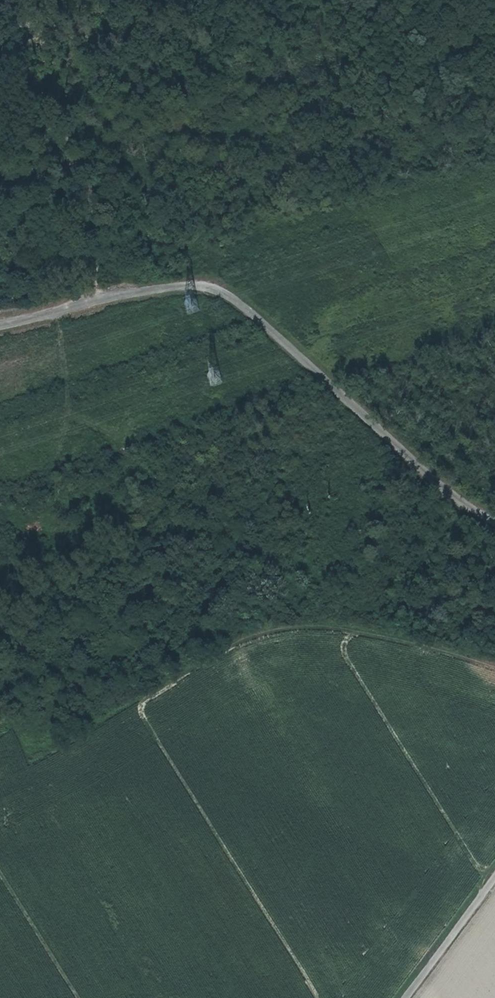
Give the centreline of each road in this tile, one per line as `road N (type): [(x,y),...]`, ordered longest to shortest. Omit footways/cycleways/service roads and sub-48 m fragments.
road 1 (unclassified): [(166,286),(205,285),(243,306),(459,504),(494,523)]
road 2 (track): [(100,301),(89,201),(64,129),(17,49),(0,41)]
road 3 (unclassified): [(166,286),(0,324)]
road 4 (unclassified): [(494,872),(403,997)]

